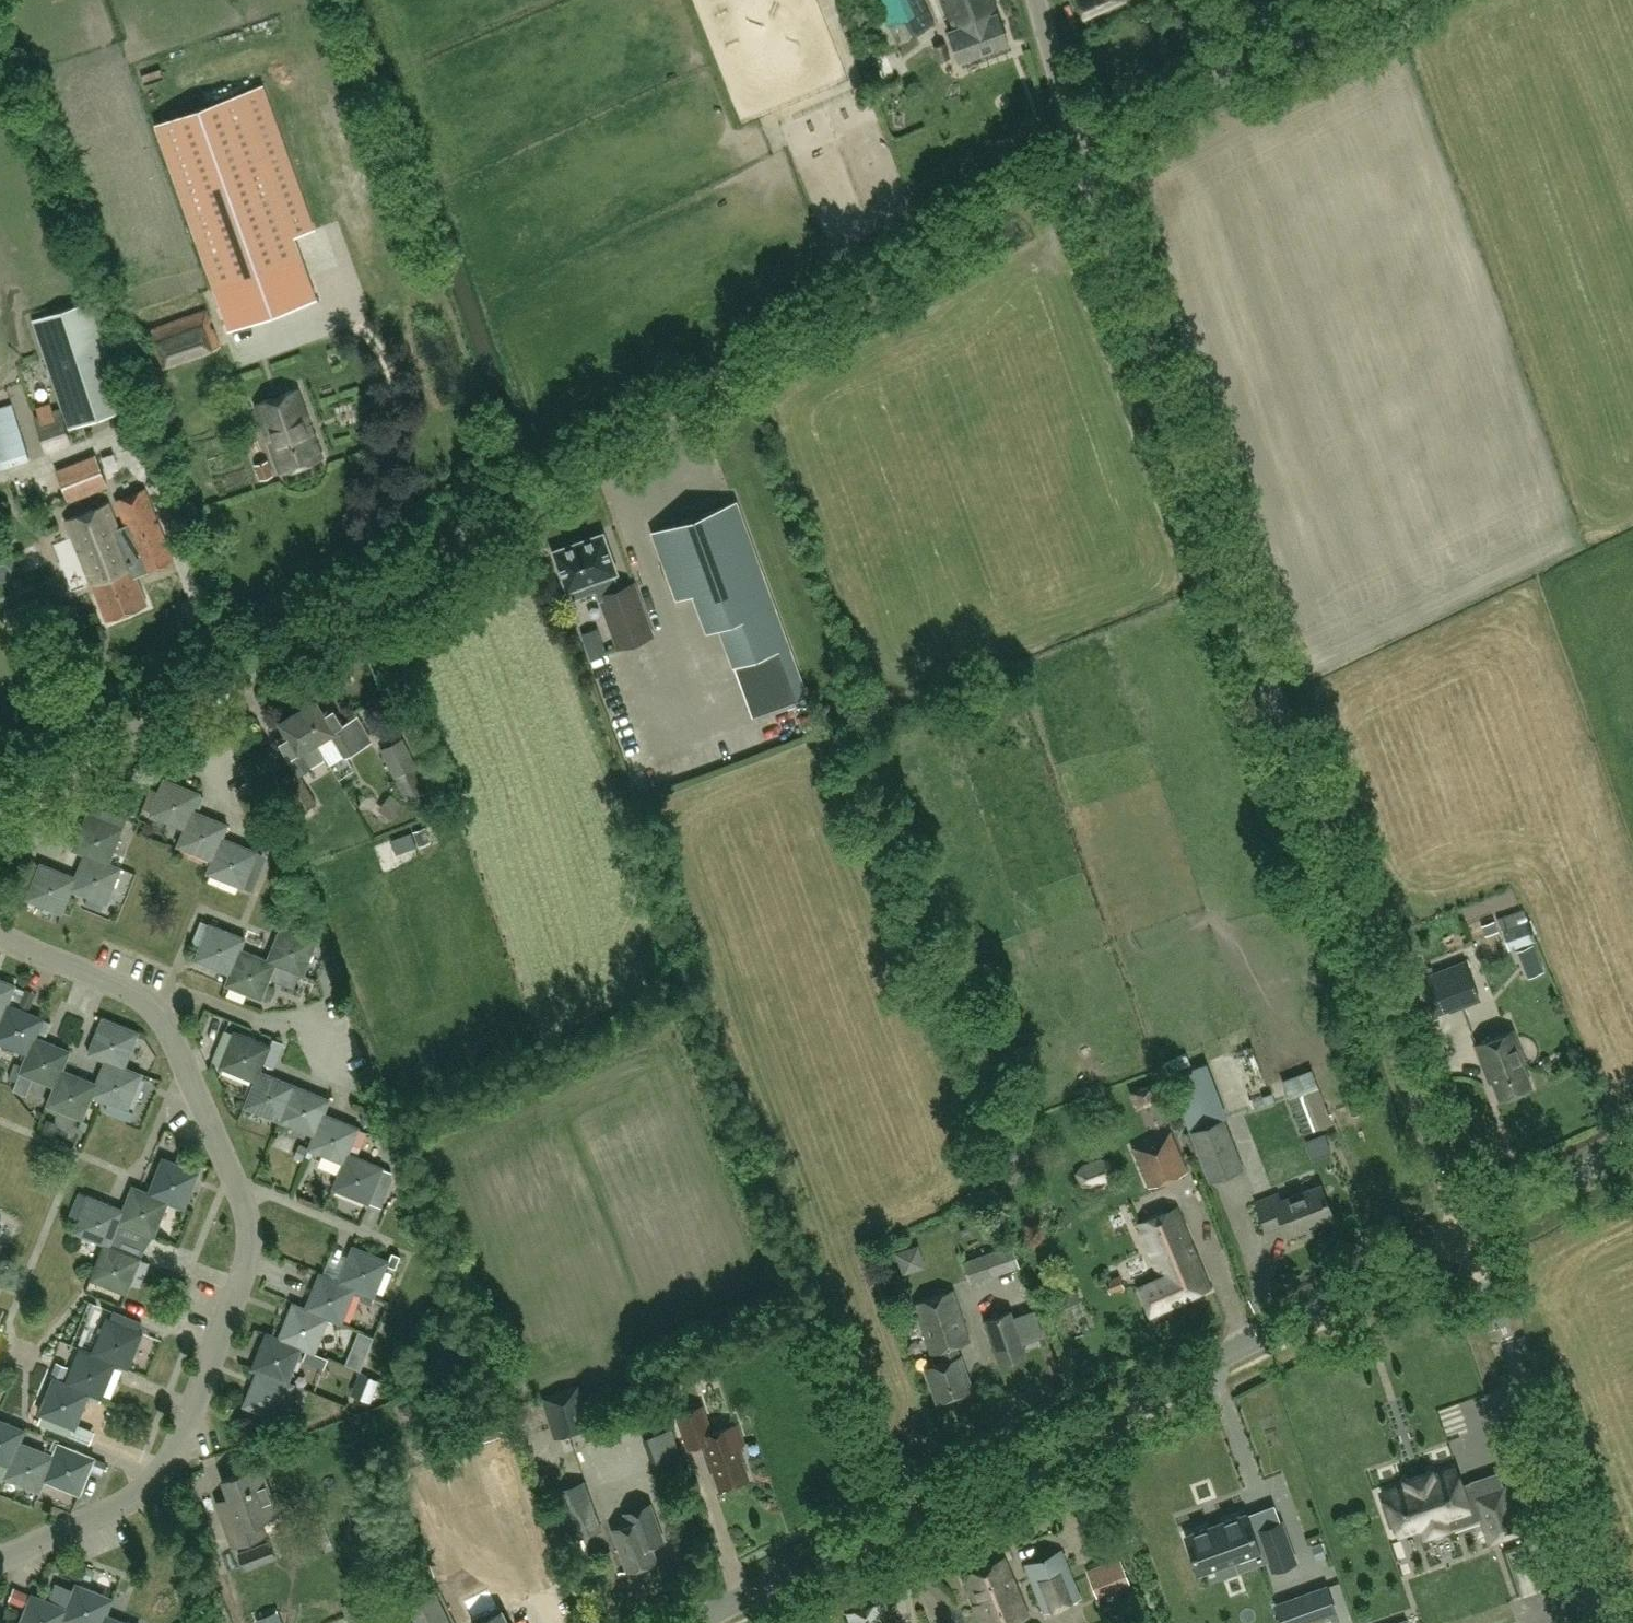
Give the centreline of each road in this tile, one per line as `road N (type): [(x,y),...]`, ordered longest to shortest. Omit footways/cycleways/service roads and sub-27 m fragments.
road 1 (unclassified): [(1468,1233),(1080,151)]
road 2 (tertiary): [(694,1622),(1468,1233)]
road 3 (residential): [(0,1557),(119,1508),(166,1468),(245,1269),(250,1231),(222,1147),(155,1010),(125,988),(0,934)]
road 4 (unclassified): [(473,528),(1080,151)]
road 5 (residential): [(0,807),(473,528)]
road 6 (unclassified): [(1609,1622),(1468,1233)]
road 7 (unclassified): [(1080,151),(1372,0)]
road 8 (tertiary): [(1468,1233),(1632,1148)]
road 9 (unclassified): [(1080,151),(1037,0)]

